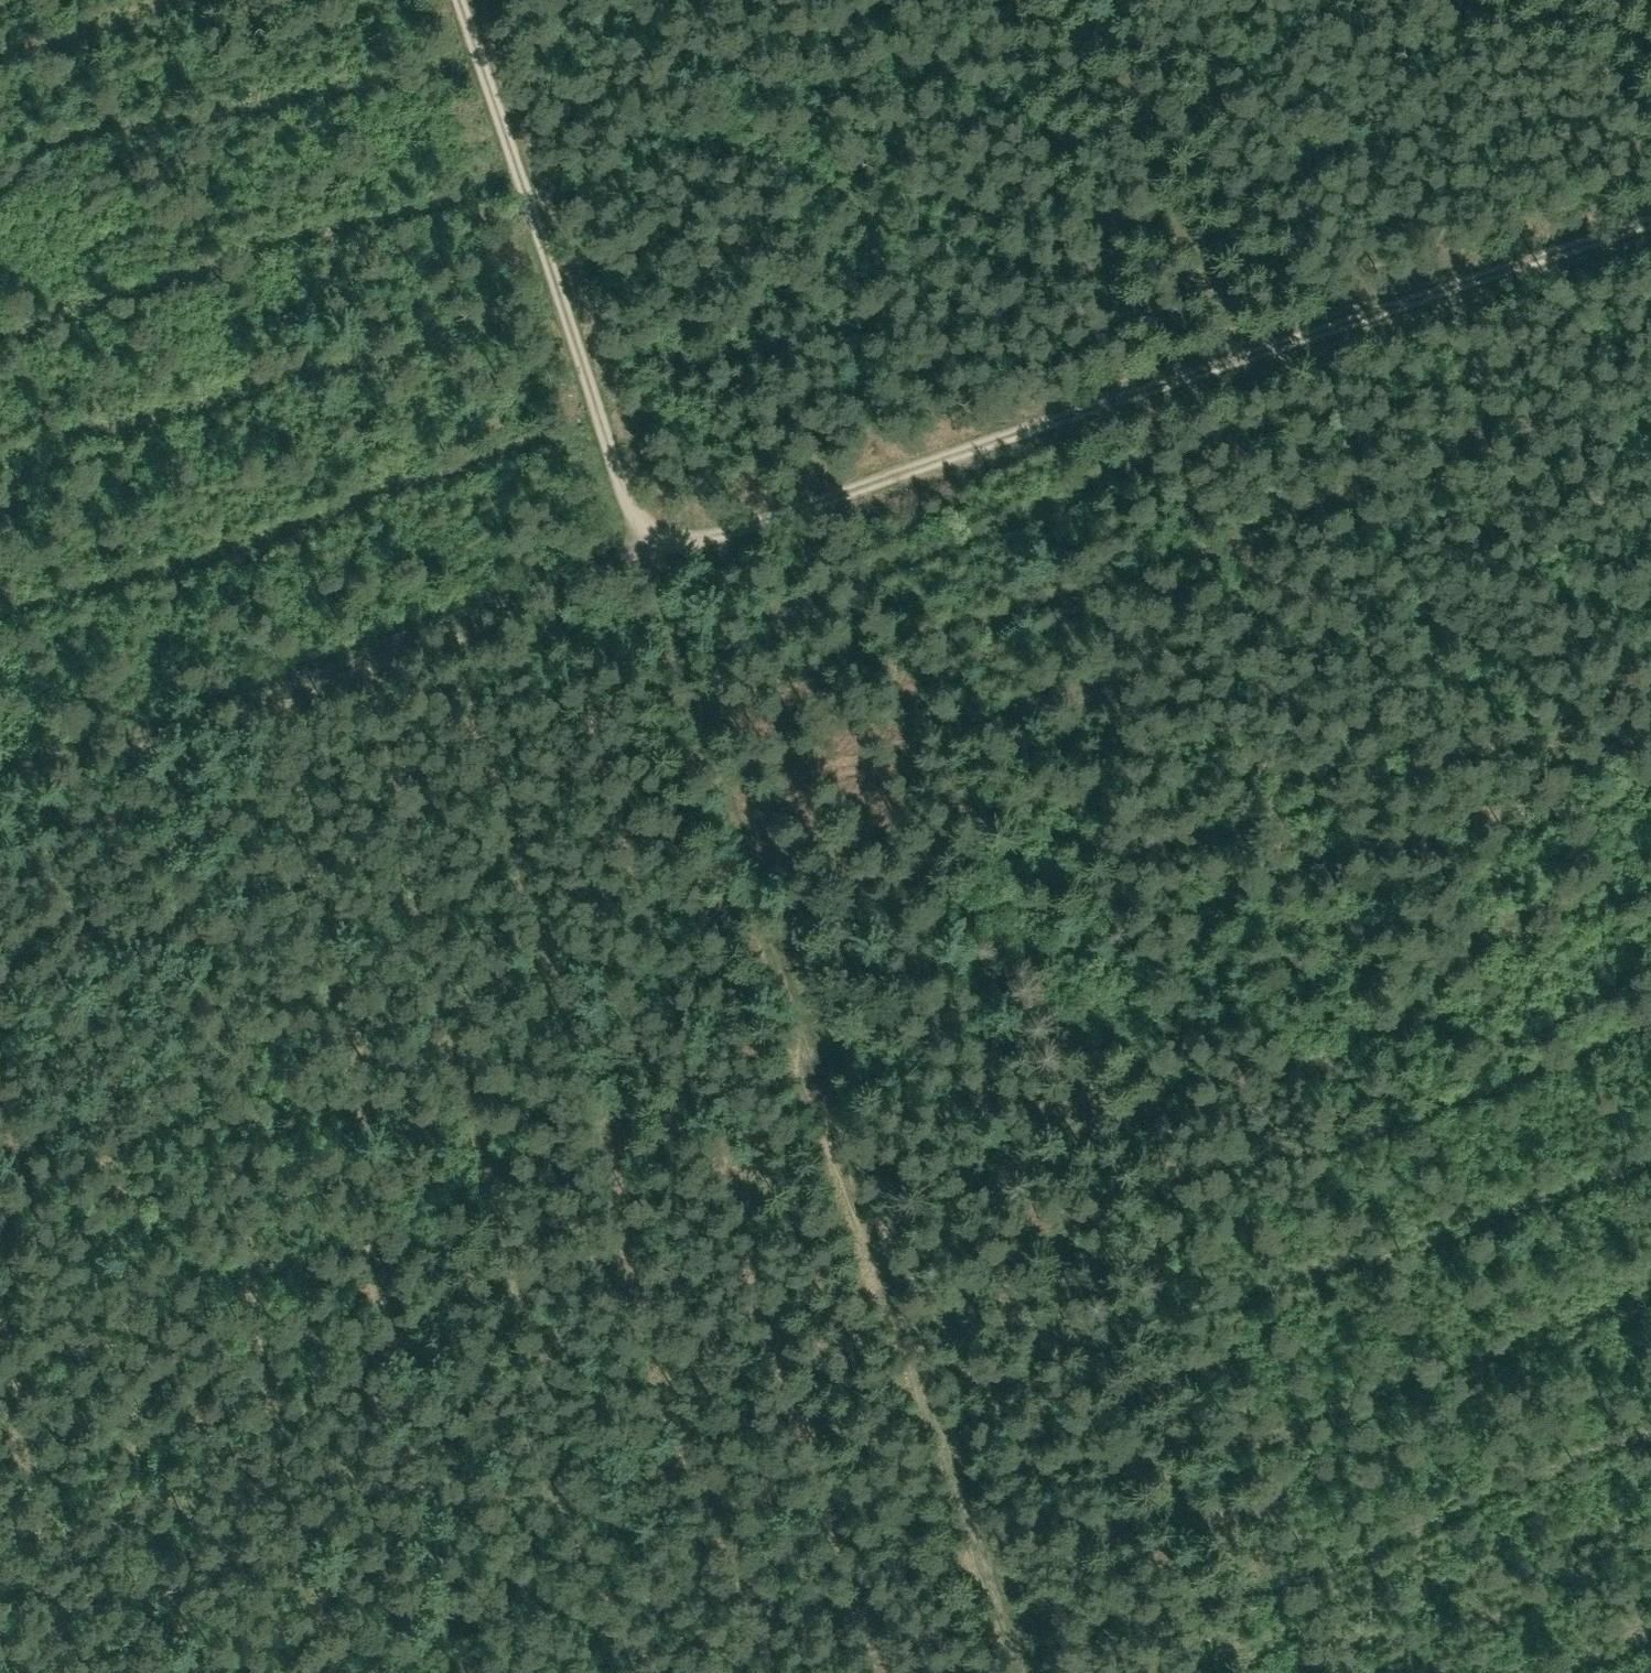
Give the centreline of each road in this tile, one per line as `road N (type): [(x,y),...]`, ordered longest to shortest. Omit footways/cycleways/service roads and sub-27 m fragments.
road 1 (track): [(1650,222),(647,563),(460,0)]
road 2 (track): [(1016,1672),(647,563)]
road 3 (track): [(0,778),(647,563)]

